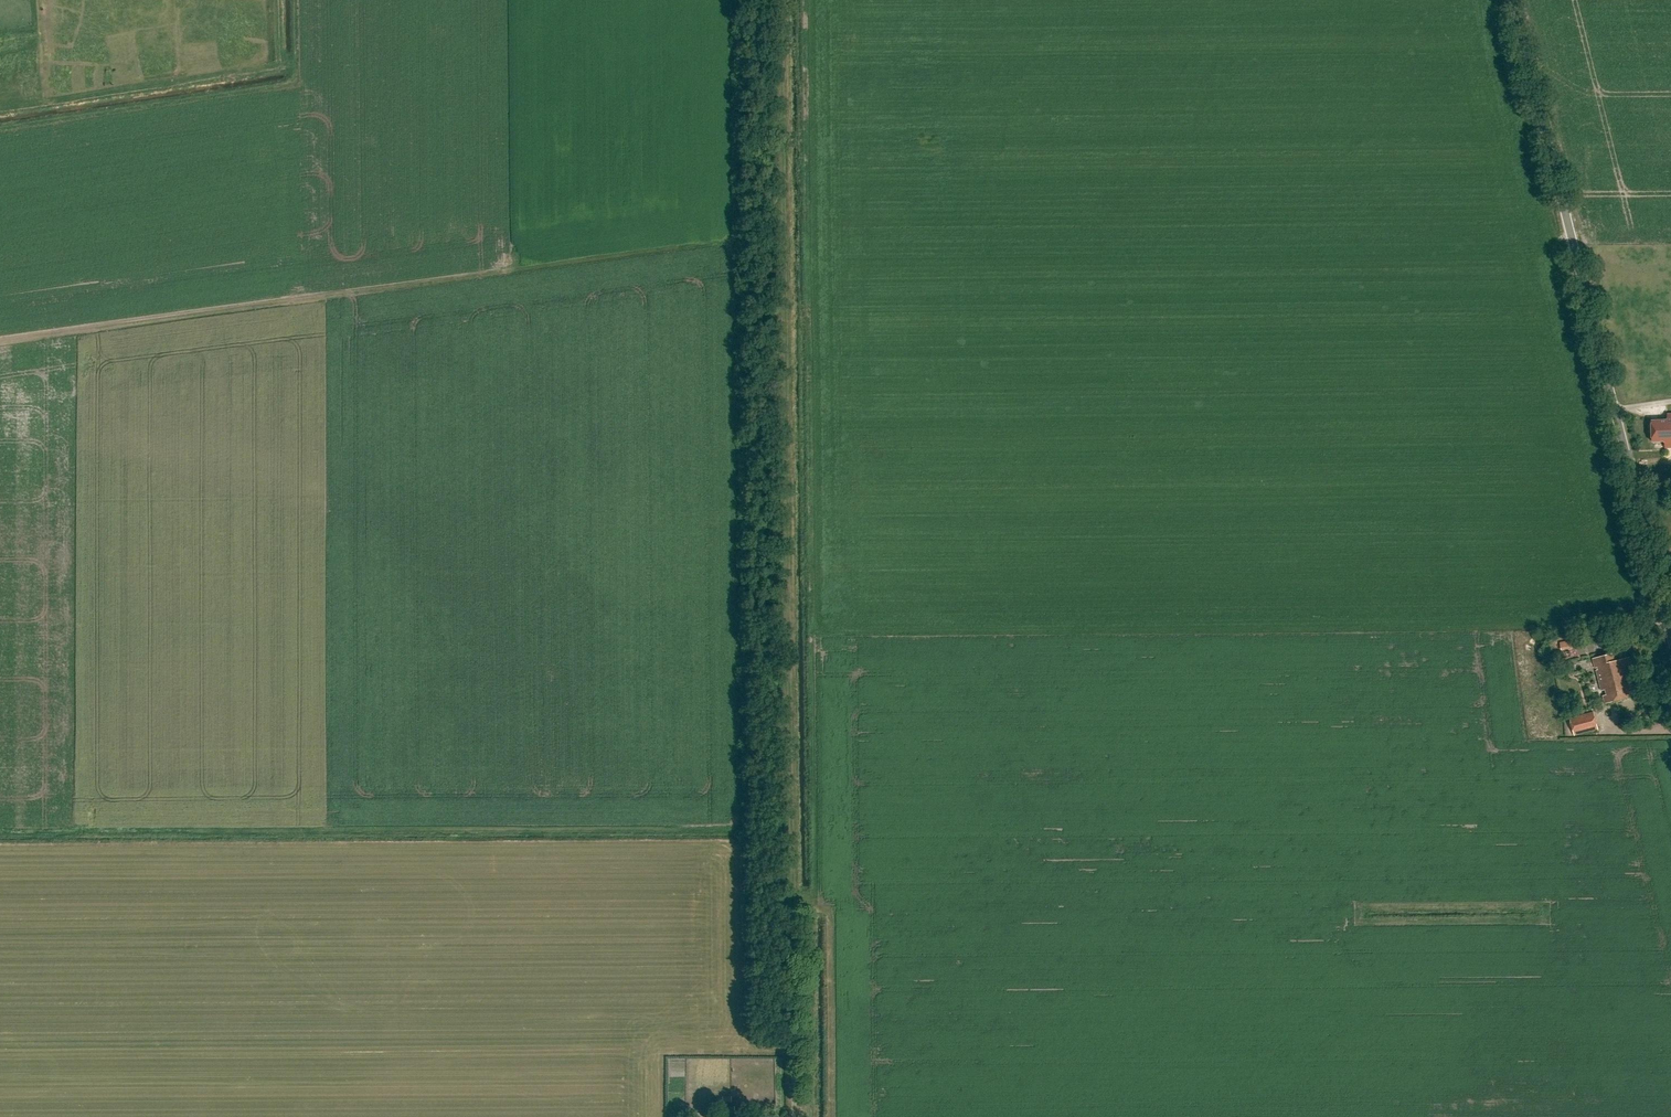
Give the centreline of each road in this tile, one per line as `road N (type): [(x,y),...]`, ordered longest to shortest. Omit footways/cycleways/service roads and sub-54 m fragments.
road 1 (unclassified): [(1670,649),(1510,0)]

